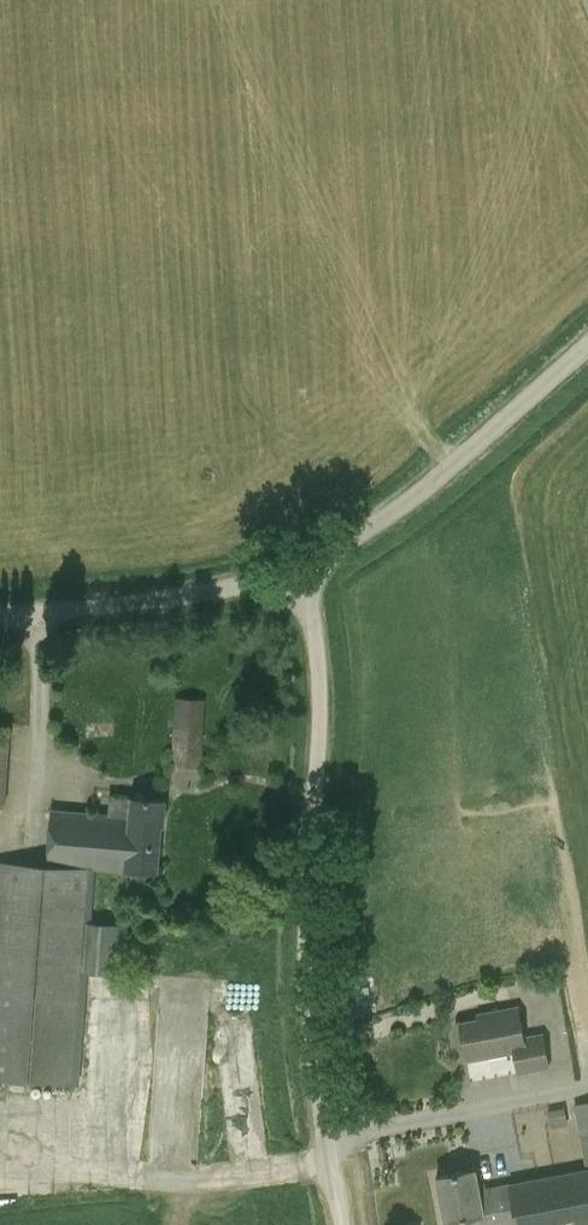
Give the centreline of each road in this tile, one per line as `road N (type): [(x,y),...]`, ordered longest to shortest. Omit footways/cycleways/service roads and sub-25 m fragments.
road 1 (unclassified): [(339,1224),(299,955),(322,671),(297,568)]
road 2 (unclassified): [(297,568),(354,544),(425,496),(587,350)]
road 3 (unclassified): [(0,614),(232,587),(297,568)]

